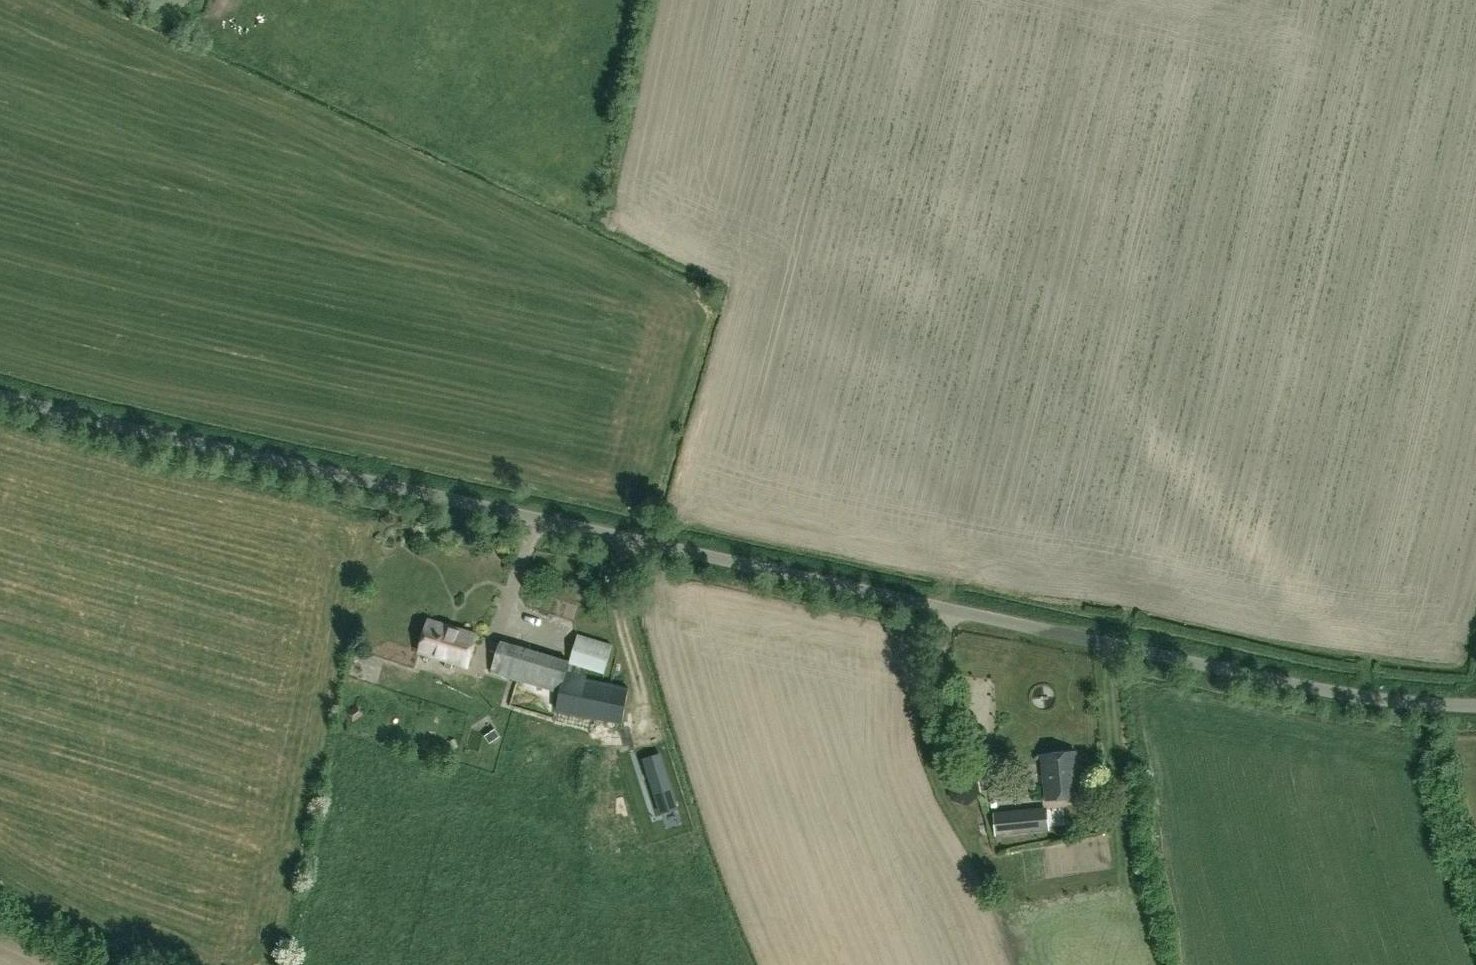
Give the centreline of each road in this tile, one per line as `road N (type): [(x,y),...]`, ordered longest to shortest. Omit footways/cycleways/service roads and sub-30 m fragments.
road 1 (unclassified): [(0,392),(148,433),(1314,687),(1475,705)]

